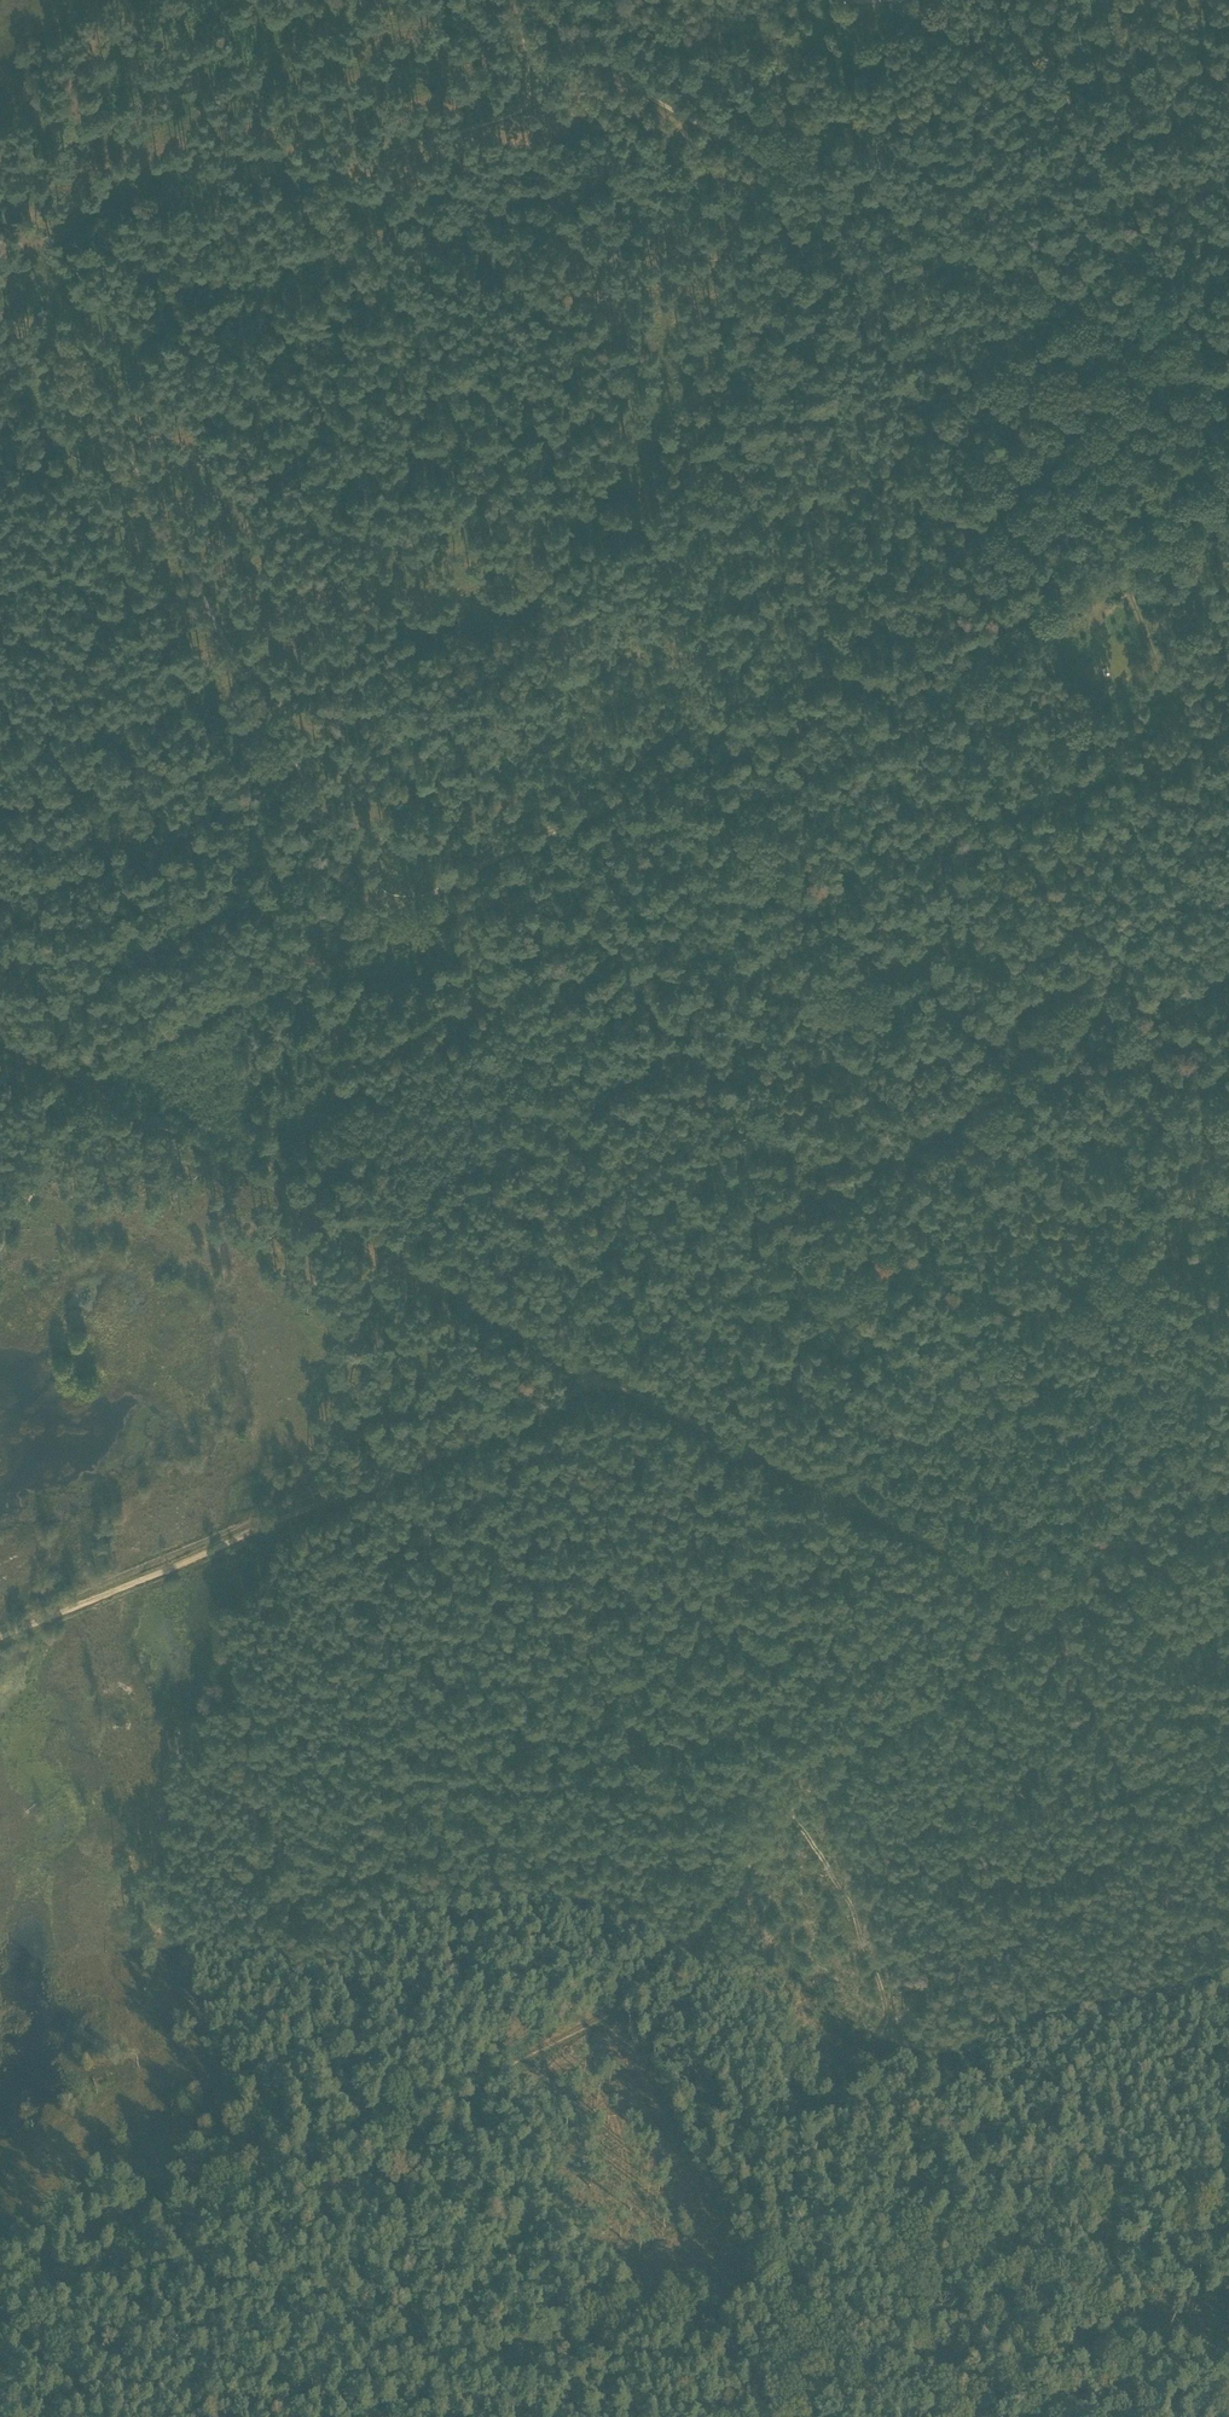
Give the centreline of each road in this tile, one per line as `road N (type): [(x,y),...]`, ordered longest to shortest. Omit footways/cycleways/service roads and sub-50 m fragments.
road 1 (track): [(42,2311),(654,1992),(803,1792),(1051,1607)]
road 2 (track): [(546,832),(1228,524)]
road 3 (track): [(601,1378),(0,1637)]
road 4 (track): [(1228,979),(798,1203),(766,1206),(735,1189),(679,1140)]
road 5 (track): [(486,1306),(502,1282),(679,1140),(692,1108),(690,1060),(677,1030),(581,904),(546,832)]
road 6 (track): [(95,1091),(601,1378)]
road 7 (track): [(1051,1607),(601,1378)]
road 8 (track): [(1228,2030),(1128,1772),(1051,1607)]
road 9 (track): [(331,172),(343,207),(571,558)]
road 10 (track): [(1138,332),(740,136)]
road 11 (track): [(265,710),(58,331)]
road 12 (track): [(677,1030),(766,993),(961,968),(979,980),(1029,1082)]
road 13 (track): [(1138,332),(1034,0)]
road 14 (track): [(78,1082),(376,920)]
road 15 (track): [(740,136),(611,68),(548,0)]
road 16 (track): [(376,920),(265,710)]
road 17 (track): [(1228,1483),(1193,1518),(1051,1607)]
road 18 (track): [(376,920),(546,832)]
road 19 (track): [(95,1091),(0,1254)]
road 20 (track): [(0,2257),(37,2285),(84,2416)]

